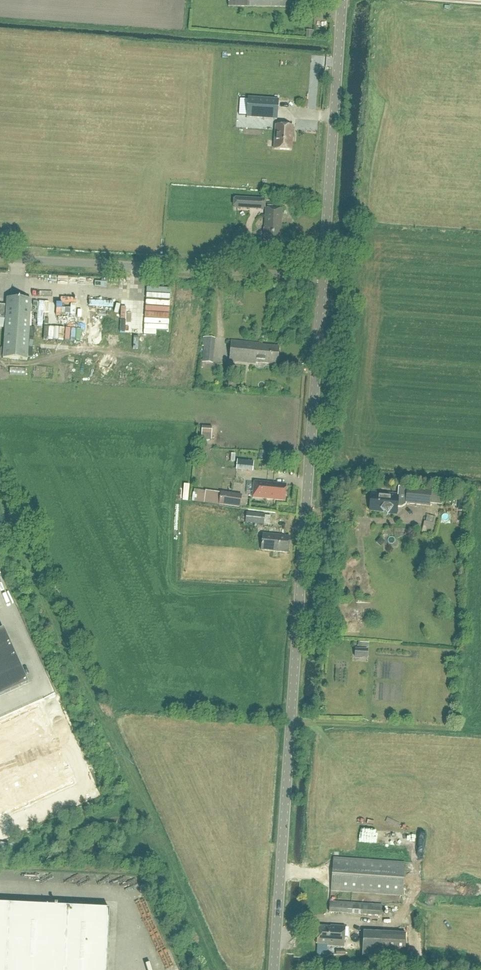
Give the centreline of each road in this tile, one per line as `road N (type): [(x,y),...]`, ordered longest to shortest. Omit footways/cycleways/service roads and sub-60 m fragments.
road 1 (tertiary): [(274,969),(322,279)]
road 2 (unclassified): [(0,259),(322,279)]
road 3 (tertiary): [(322,279),(342,0)]
road 4 (track): [(480,734),(291,721)]

